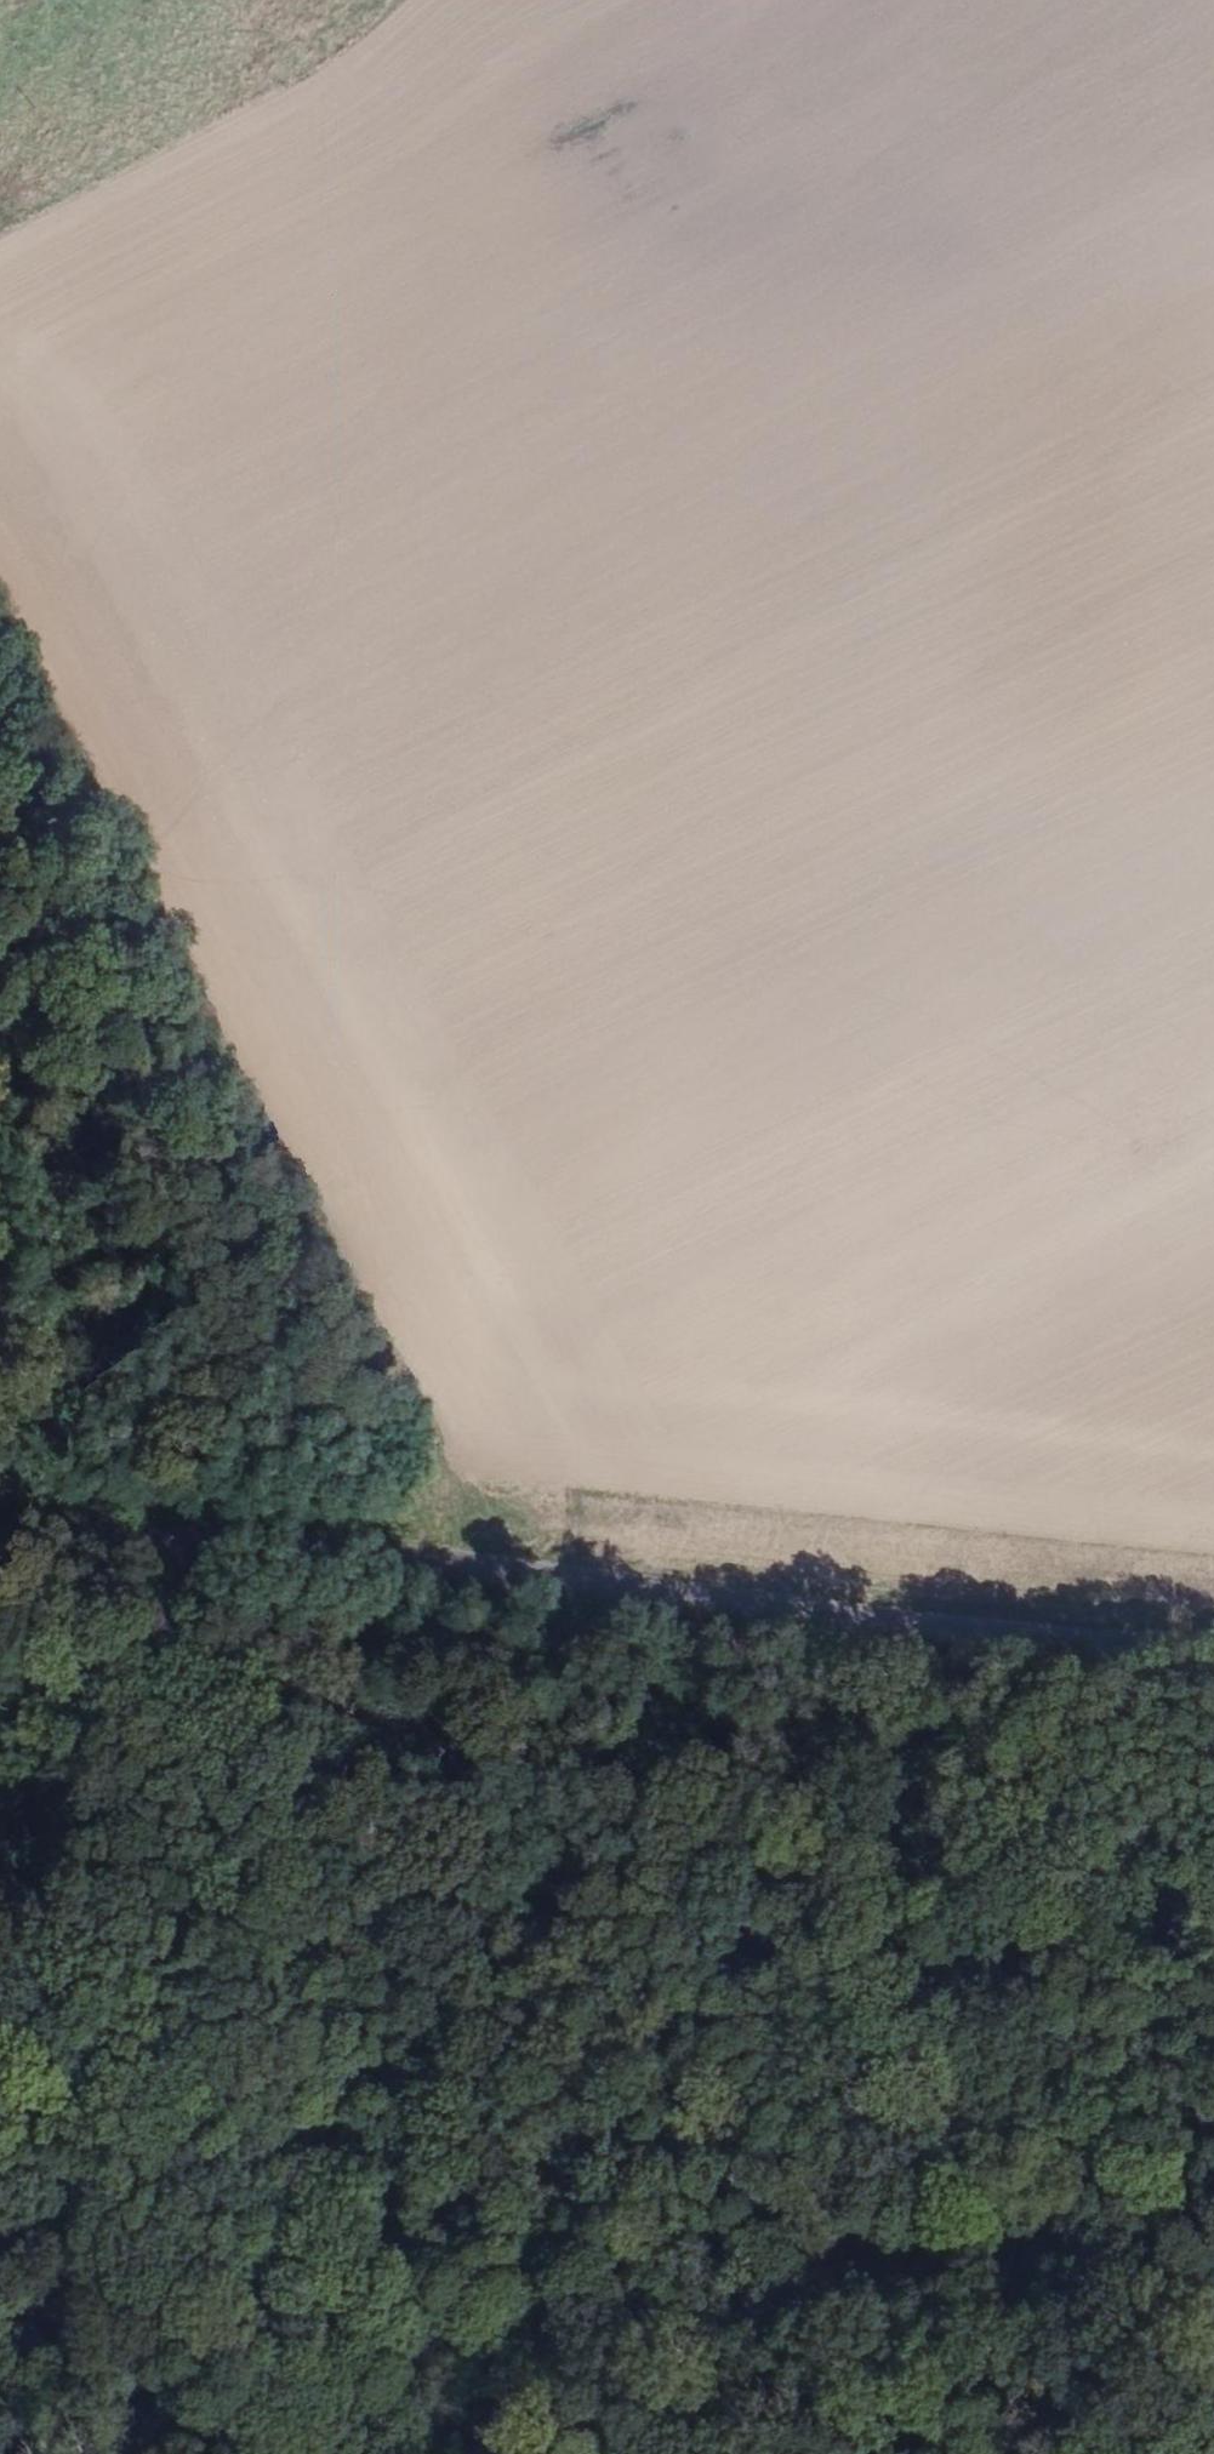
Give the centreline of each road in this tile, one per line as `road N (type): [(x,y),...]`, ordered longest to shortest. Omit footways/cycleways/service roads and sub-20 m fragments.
road 1 (unclassified): [(0,1549),(369,1560),(940,1632),(1213,1648)]
road 2 (track): [(0,1958),(306,1910),(698,1919),(1011,1899)]

